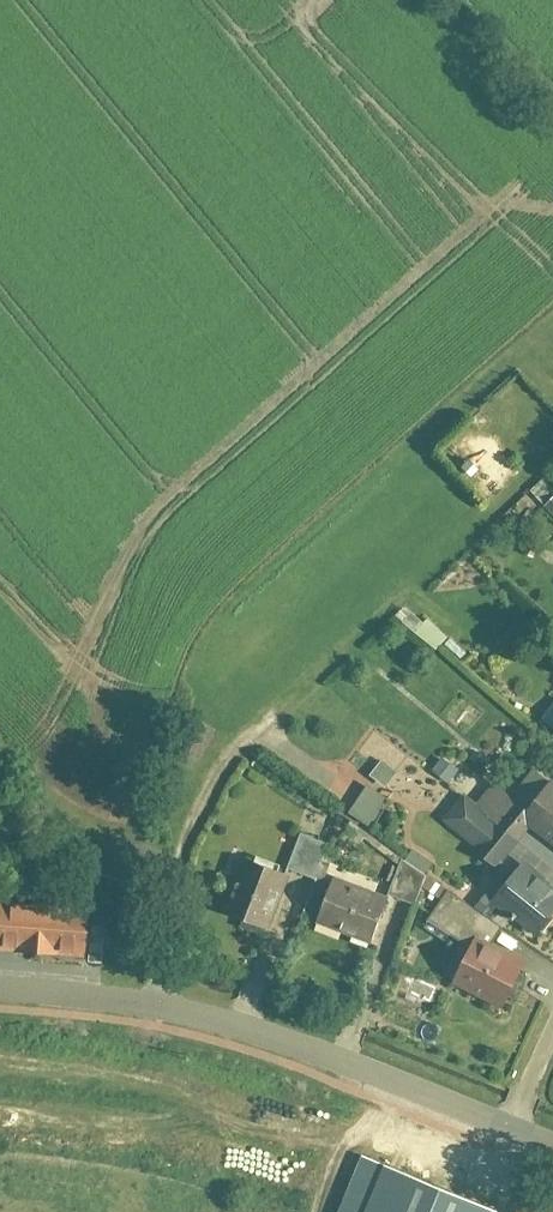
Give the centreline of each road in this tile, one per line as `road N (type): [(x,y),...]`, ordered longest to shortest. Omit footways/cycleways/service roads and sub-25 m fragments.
road 1 (unclassified): [(510,1131),(237,1028),(114,997),(0,991)]

